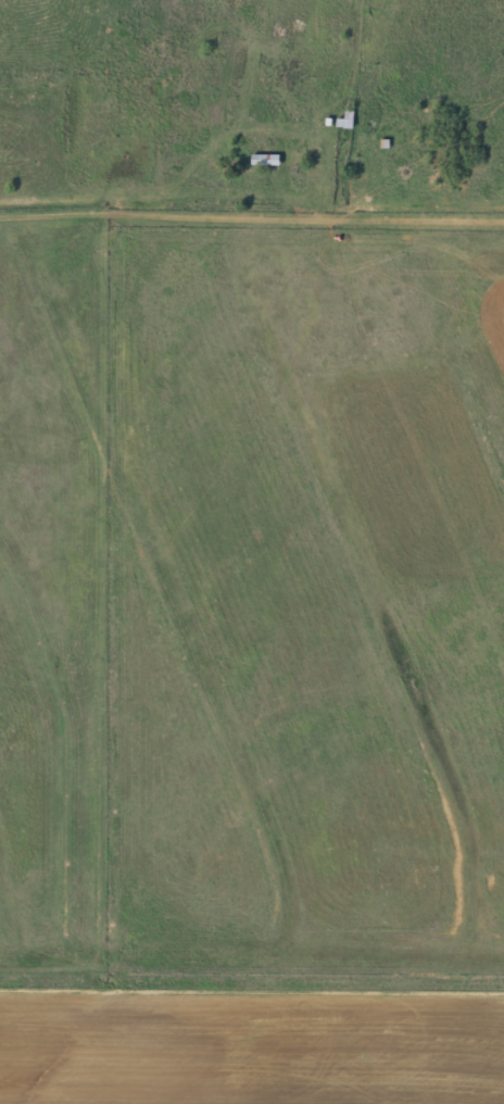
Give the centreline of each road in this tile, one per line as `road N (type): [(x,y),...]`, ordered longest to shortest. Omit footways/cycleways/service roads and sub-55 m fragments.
road 1 (residential): [(0,400),(166,405),(236,368)]

